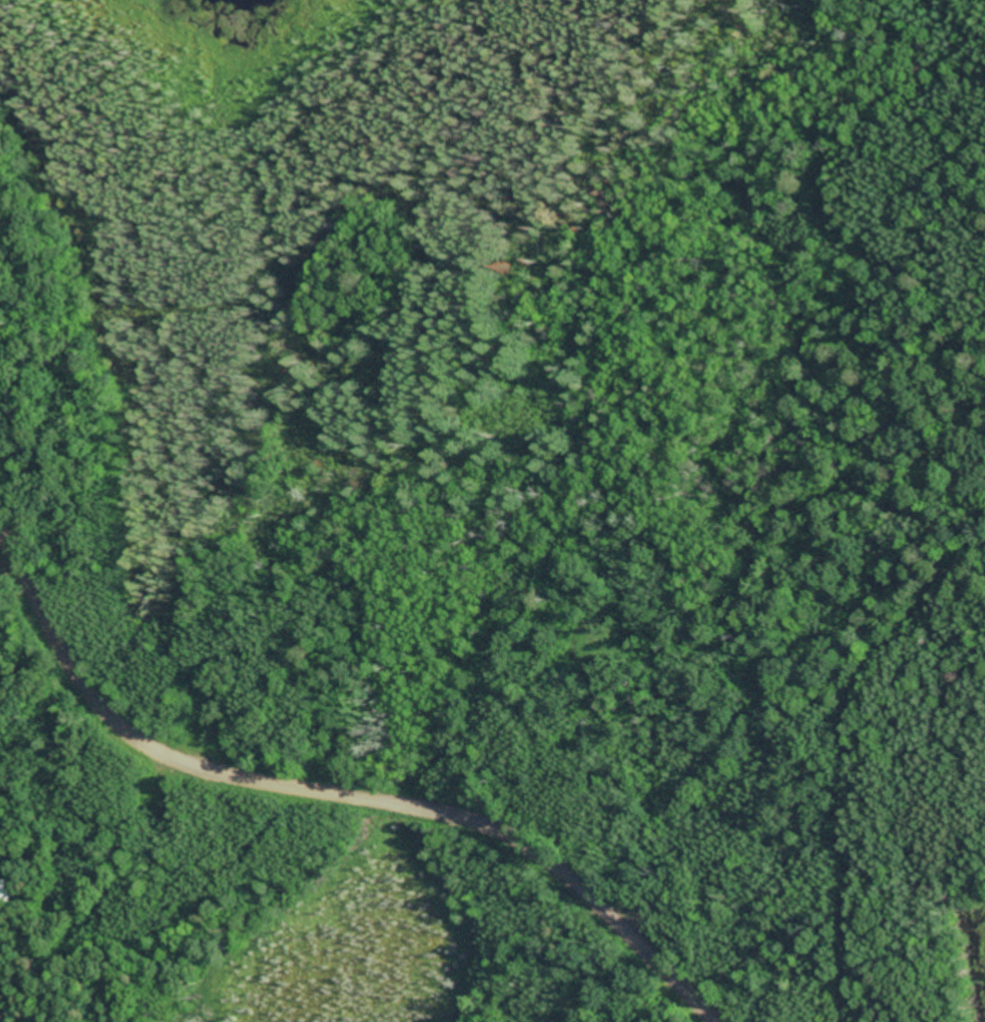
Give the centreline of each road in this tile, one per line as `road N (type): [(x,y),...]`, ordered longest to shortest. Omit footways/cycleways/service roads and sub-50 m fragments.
road 1 (residential): [(715,1021),(619,916),(532,850),(456,817),(182,763),(136,736),(71,668),(0,513)]

